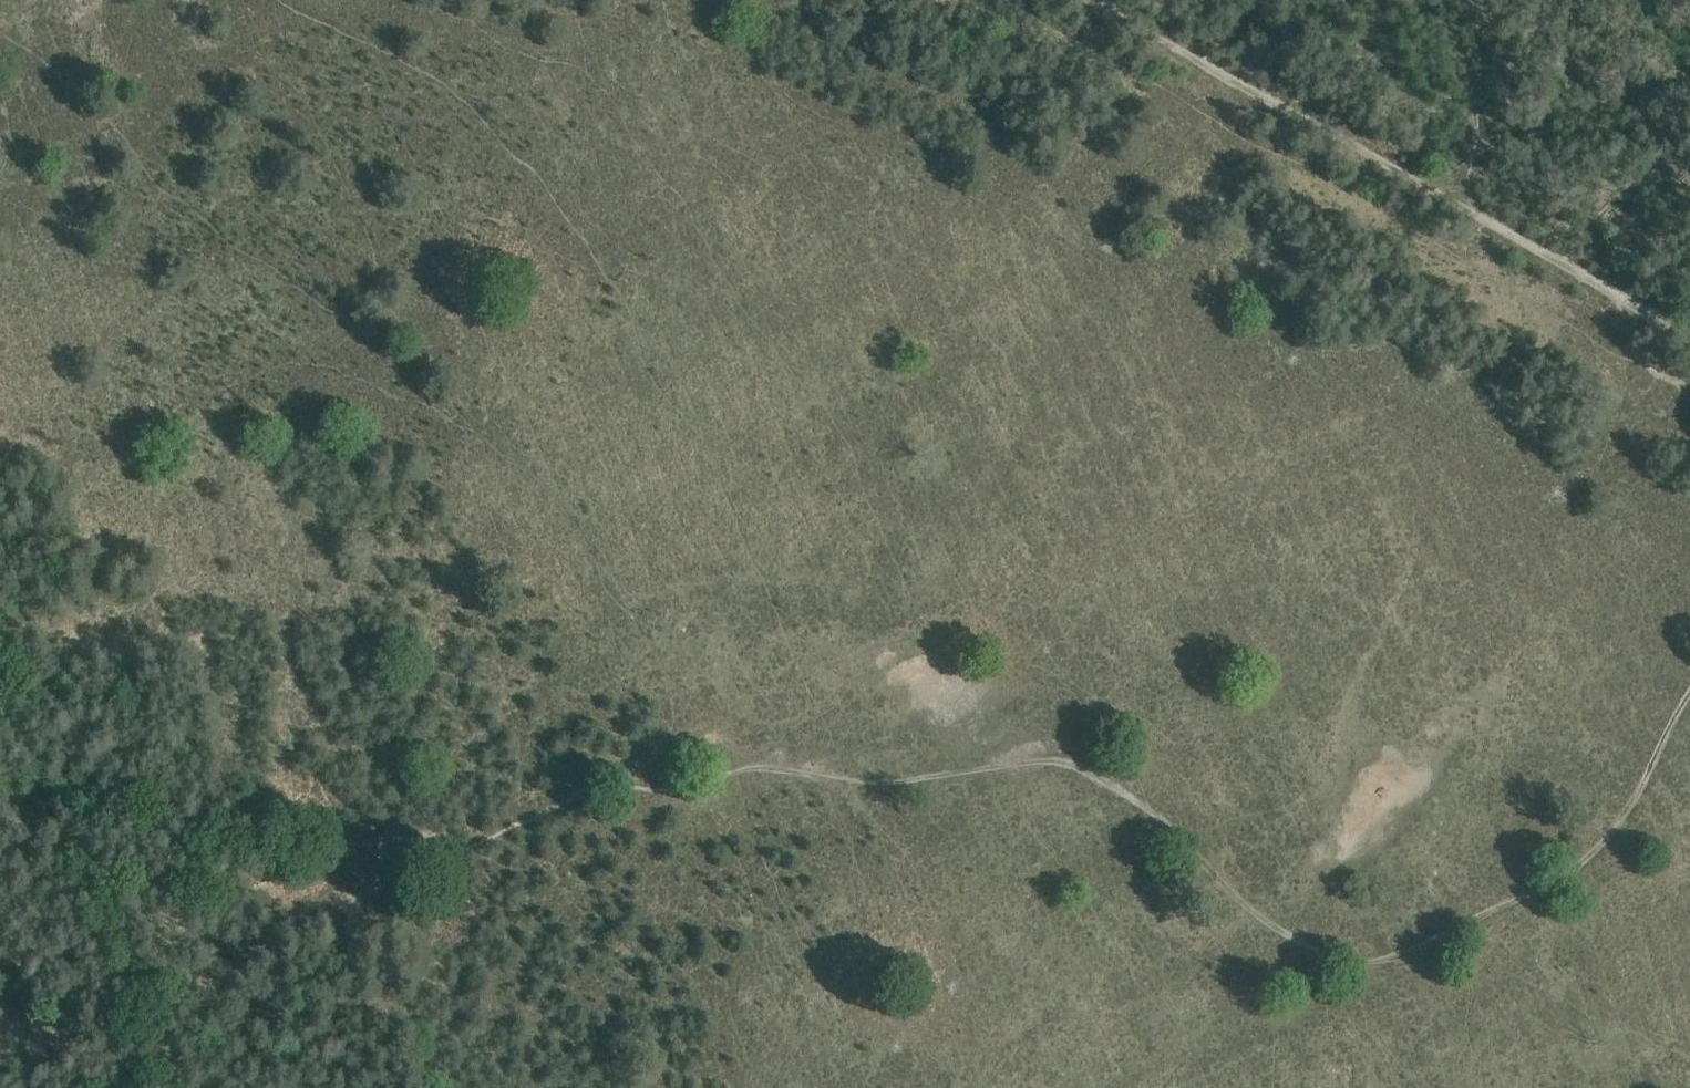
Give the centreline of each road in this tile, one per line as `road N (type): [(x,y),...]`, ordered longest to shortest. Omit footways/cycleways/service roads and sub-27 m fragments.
road 1 (track): [(1086,0),(1435,193)]
road 2 (track): [(1435,193),(1689,339)]

